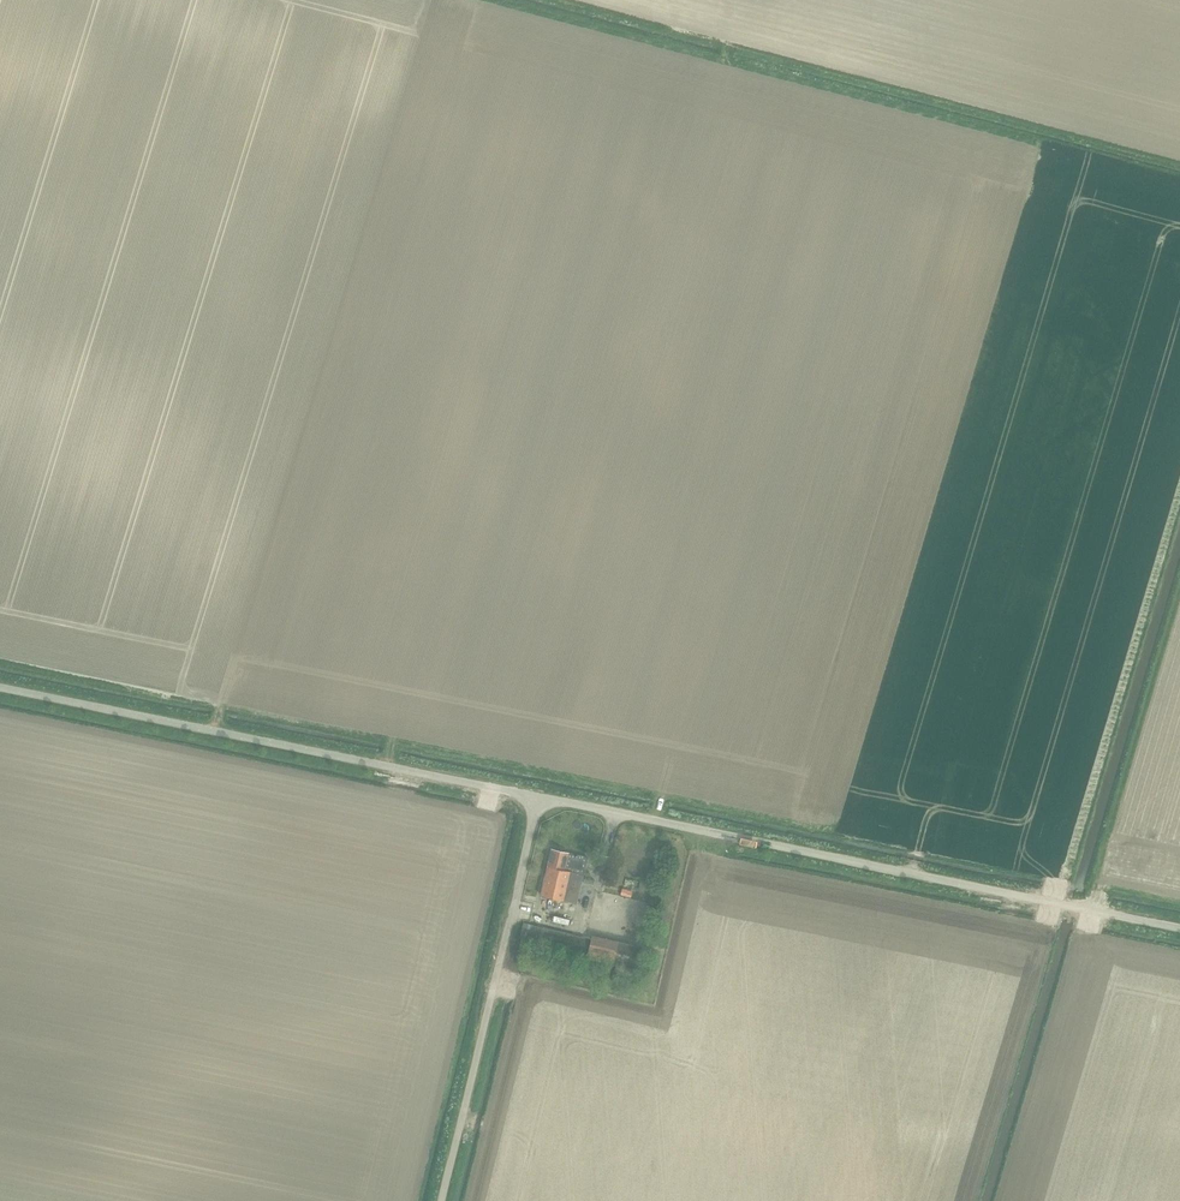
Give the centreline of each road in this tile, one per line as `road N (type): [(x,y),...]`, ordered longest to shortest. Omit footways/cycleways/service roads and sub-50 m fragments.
road 1 (unclassified): [(1179,931),(540,801)]
road 2 (unclassified): [(540,801),(0,688)]
road 3 (unclassified): [(442,1200),(540,801)]

